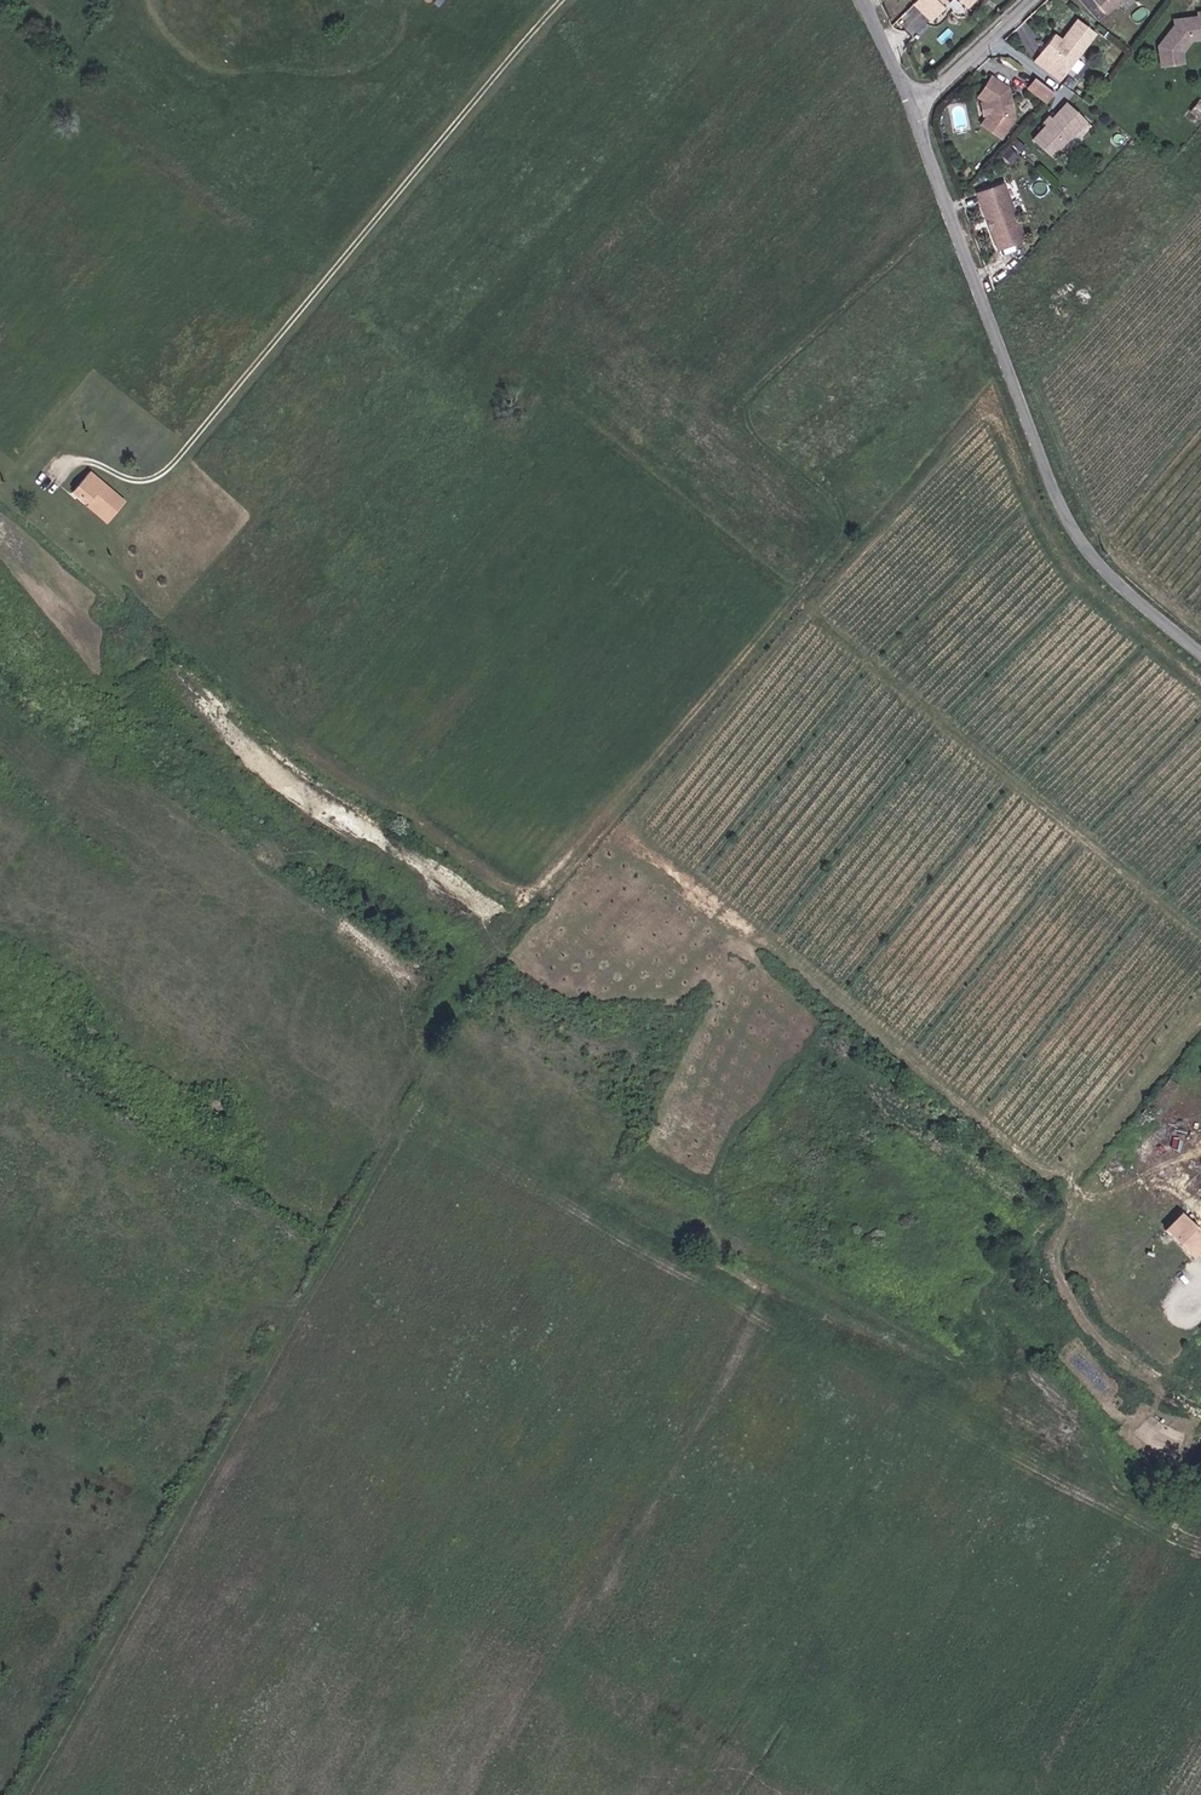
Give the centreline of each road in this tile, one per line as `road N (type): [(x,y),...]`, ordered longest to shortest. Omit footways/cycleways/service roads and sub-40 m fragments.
road 1 (unclassified): [(1200,657),(1067,524),(912,106)]
road 2 (unclassified): [(1031,0),(912,106)]

